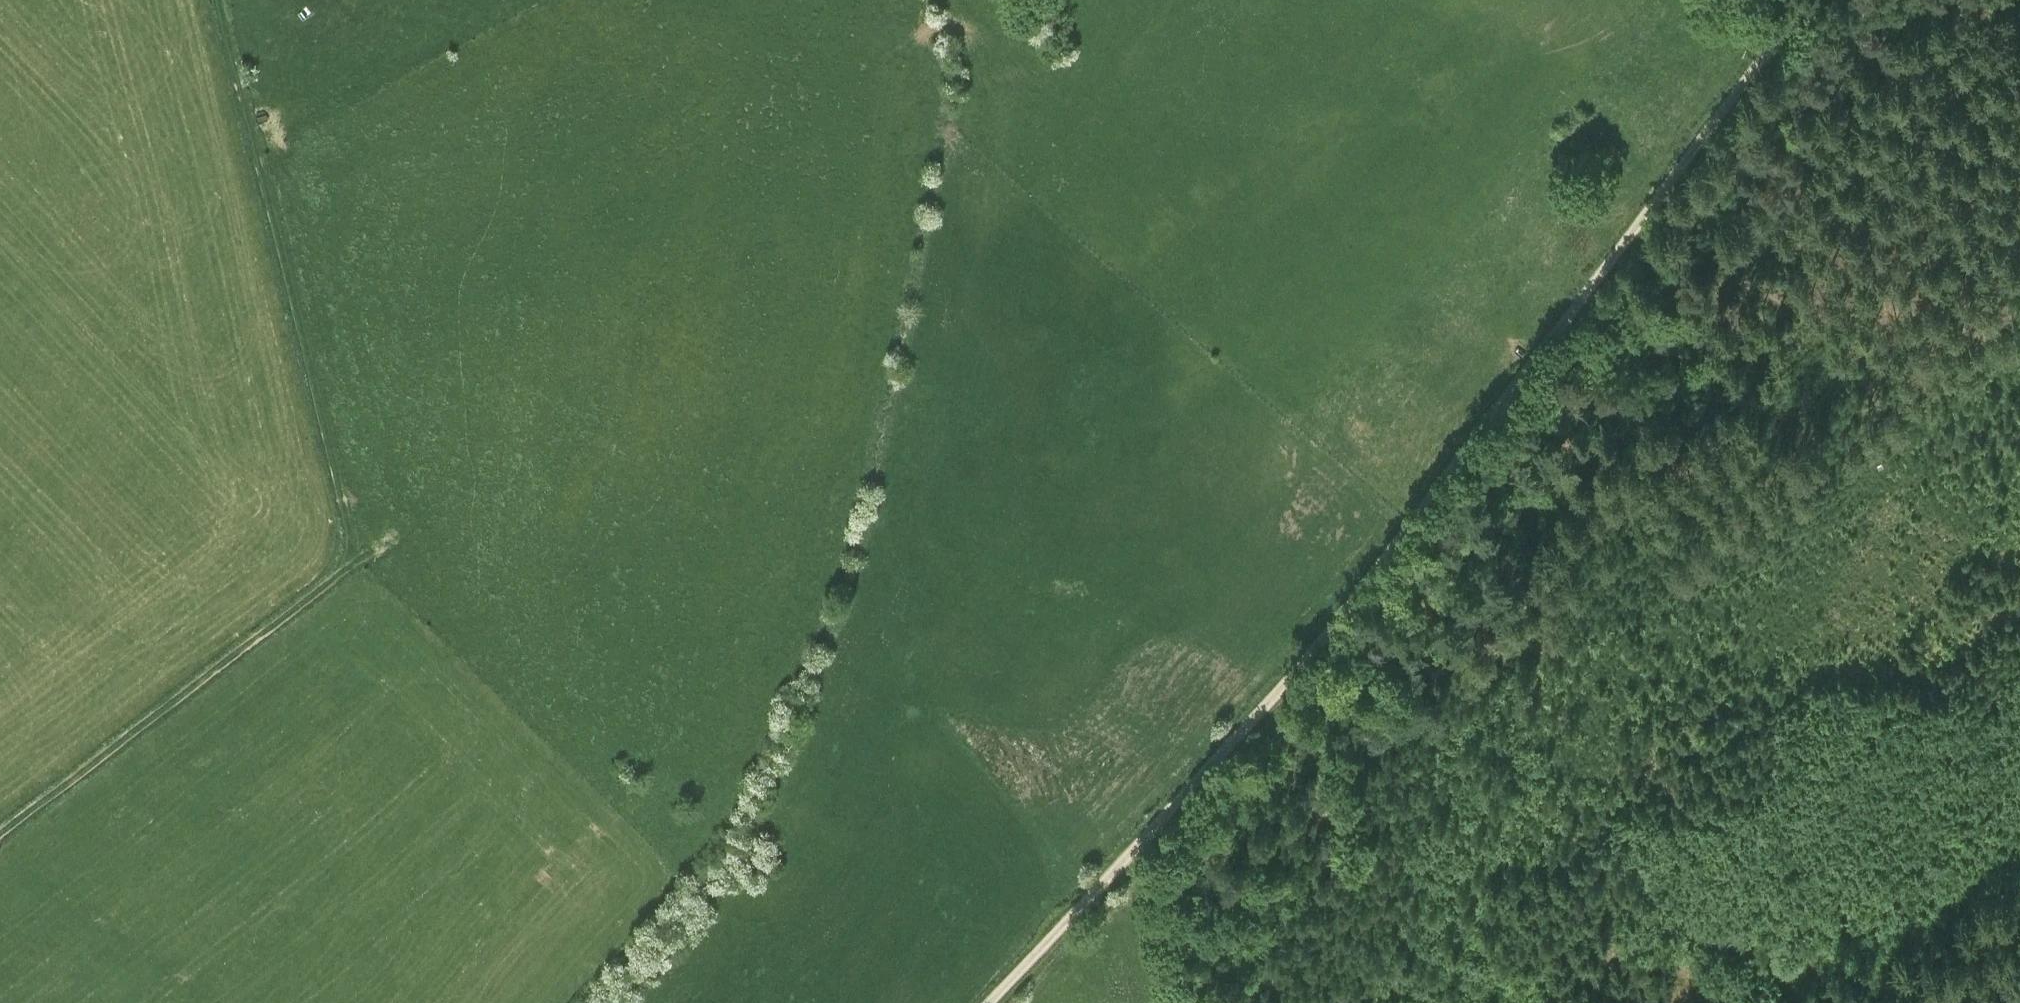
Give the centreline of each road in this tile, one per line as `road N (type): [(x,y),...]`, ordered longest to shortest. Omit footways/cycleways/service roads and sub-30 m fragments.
road 1 (track): [(1113,882),(1339,629),(1754,70),(1815,0)]
road 2 (track): [(228,0),(348,524),(338,571),(0,834)]
road 3 (track): [(995,1002),(1113,882)]

